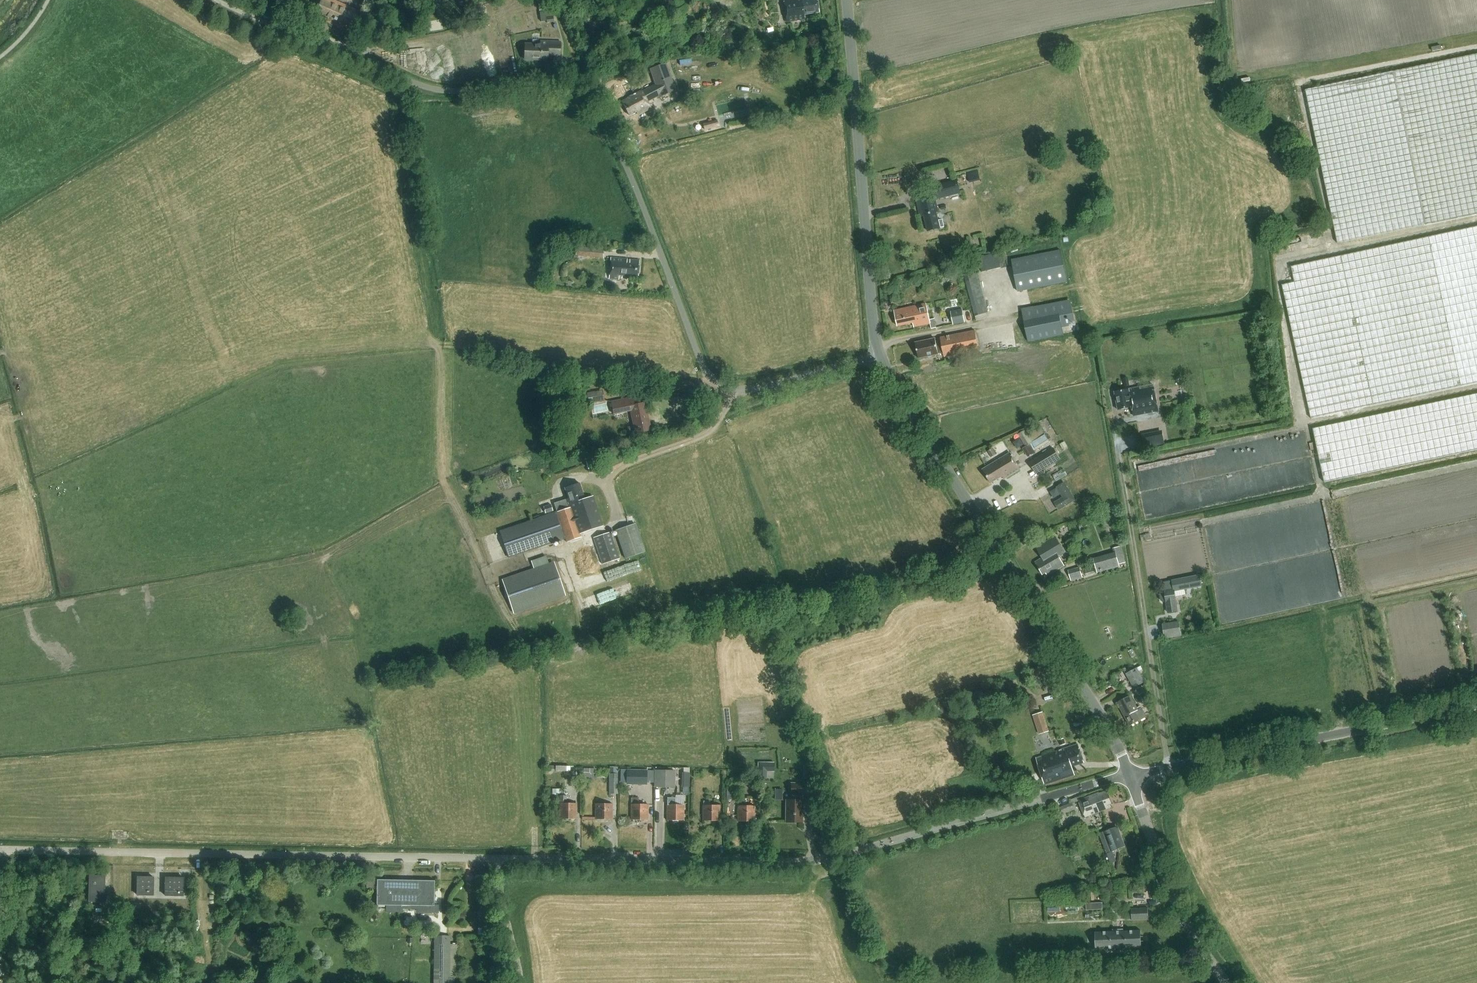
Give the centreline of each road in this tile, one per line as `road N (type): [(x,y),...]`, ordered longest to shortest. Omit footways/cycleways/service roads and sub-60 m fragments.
road 1 (unclassified): [(1133,777),(811,861),(0,849)]
road 2 (unclassified): [(878,356),(752,389),(713,379),(627,168),(596,115),(578,98),(545,86),(457,91),(375,64),(367,43),(402,0)]
road 3 (unclassified): [(1133,777),(1106,722),(878,356)]
road 4 (unclassified): [(878,356),(847,0)]
road 5 (unclassified): [(1133,777),(1476,704)]
road 6 (track): [(1005,564),(671,632)]
road 7 (unclassified): [(1227,982),(1175,899),(1133,777)]
road 8 (track): [(730,388),(714,429),(600,479)]

